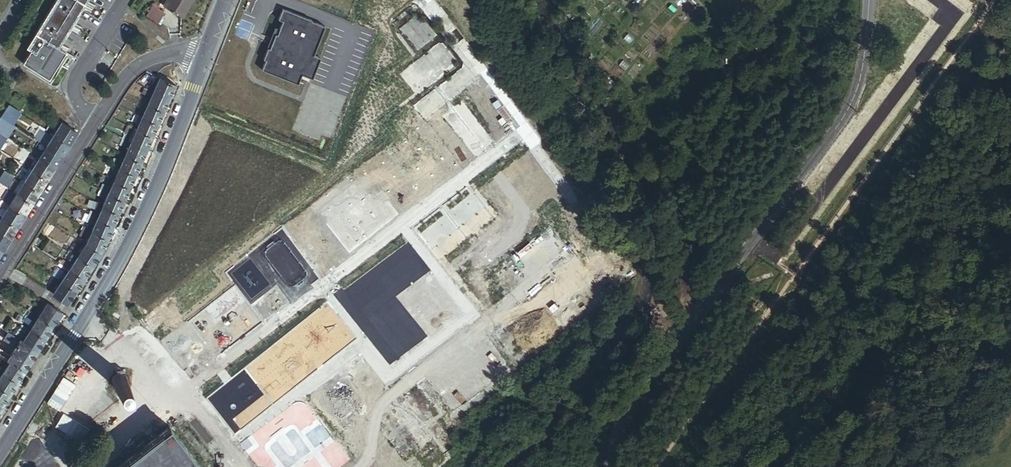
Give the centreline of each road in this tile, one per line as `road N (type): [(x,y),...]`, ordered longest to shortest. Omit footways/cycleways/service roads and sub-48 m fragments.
road 1 (unclassified): [(602,466),(689,330),(843,118),(859,85),(870,0)]
road 2 (secondary): [(203,58),(125,247),(0,454)]
road 3 (unclassified): [(94,122),(0,275)]
road 4 (unclassified): [(123,0),(76,75),(79,106),(94,122)]
road 5 (unclassified): [(203,58),(169,53),(143,63),(94,122)]

